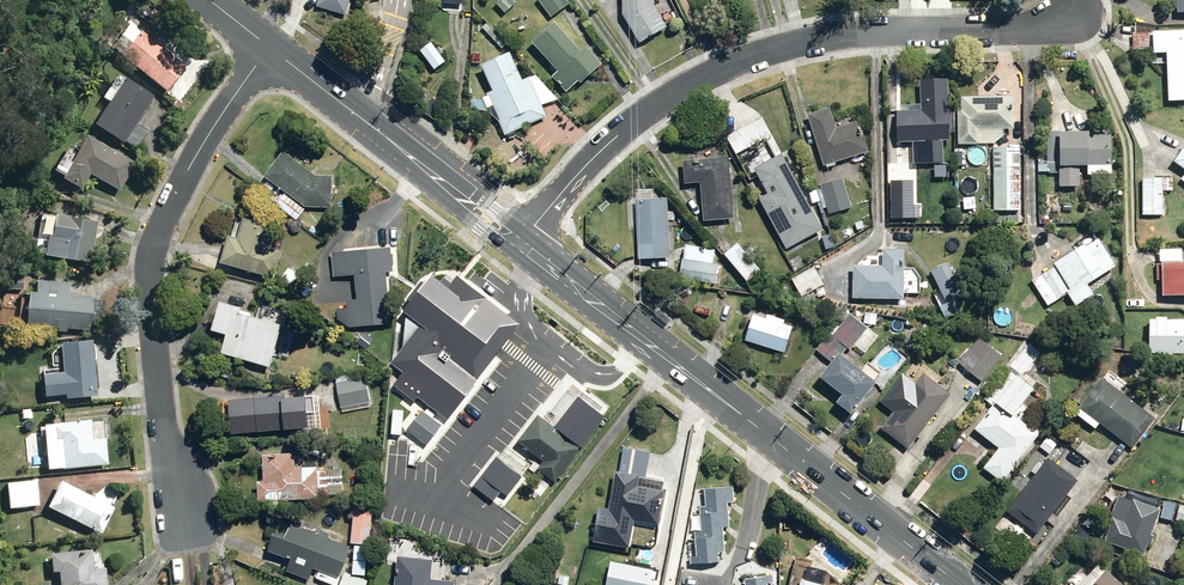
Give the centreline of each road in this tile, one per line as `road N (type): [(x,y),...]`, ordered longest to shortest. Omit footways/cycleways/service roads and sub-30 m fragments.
road 1 (residential): [(1072,25),(897,32),(795,48),(702,83),(637,120),(529,234)]
road 2 (secondary): [(529,234),(969,584)]
road 3 (residential): [(188,519),(168,436),(155,283),(159,237),(183,181),(272,39)]
road 4 (secondary): [(272,39),(529,234)]

